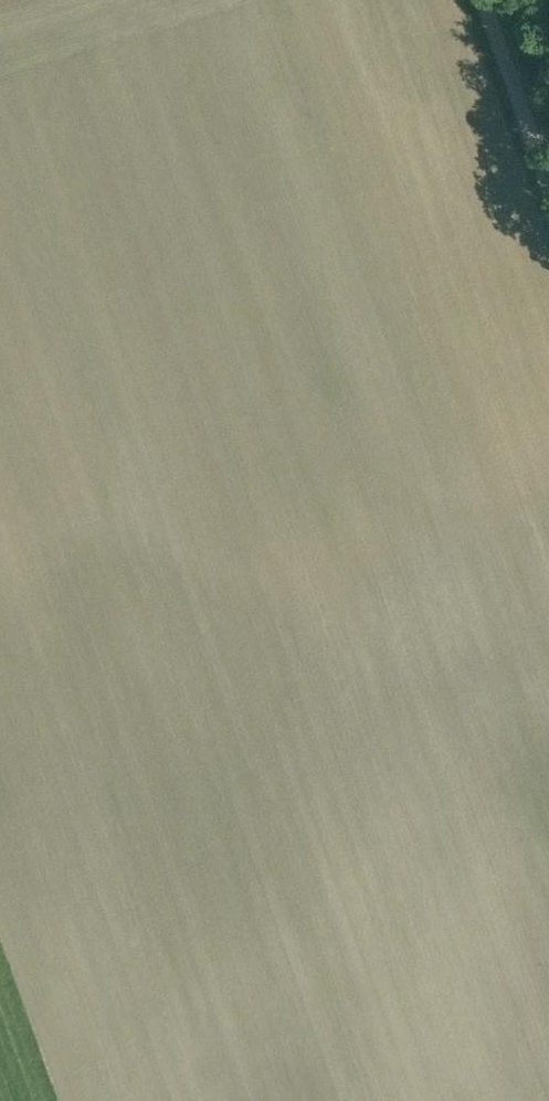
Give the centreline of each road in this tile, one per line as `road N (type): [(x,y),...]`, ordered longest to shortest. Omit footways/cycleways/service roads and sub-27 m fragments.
road 1 (unclassified): [(484,0),(548,187)]

